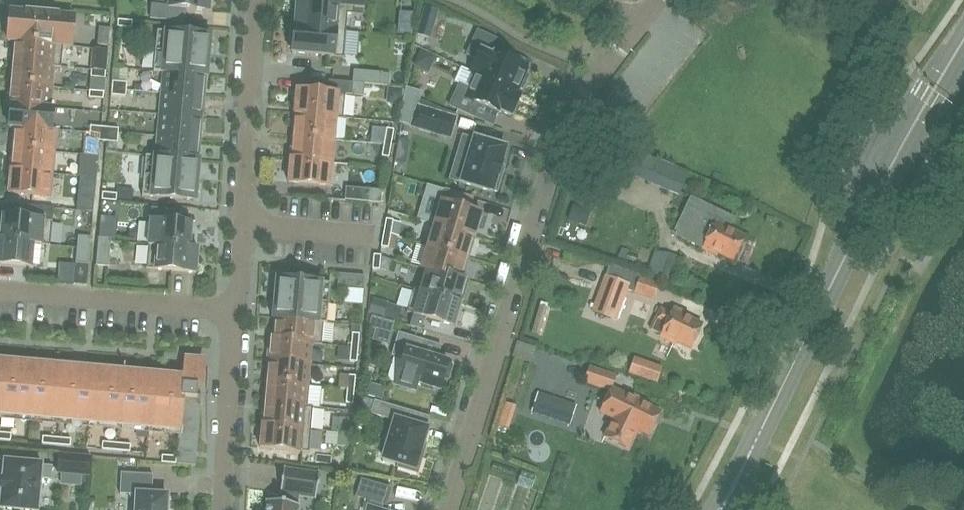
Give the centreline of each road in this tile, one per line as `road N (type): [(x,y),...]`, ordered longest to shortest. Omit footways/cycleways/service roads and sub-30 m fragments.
road 1 (secondary): [(720,509),(863,219),(963,39)]
road 2 (residential): [(449,509),(564,120),(638,22)]
road 3 (residential): [(0,289),(233,310)]
road 4 (residential): [(256,0),(244,224)]
road 5 (residential): [(233,310),(222,509)]
road 6 (residential): [(371,235),(244,224)]

